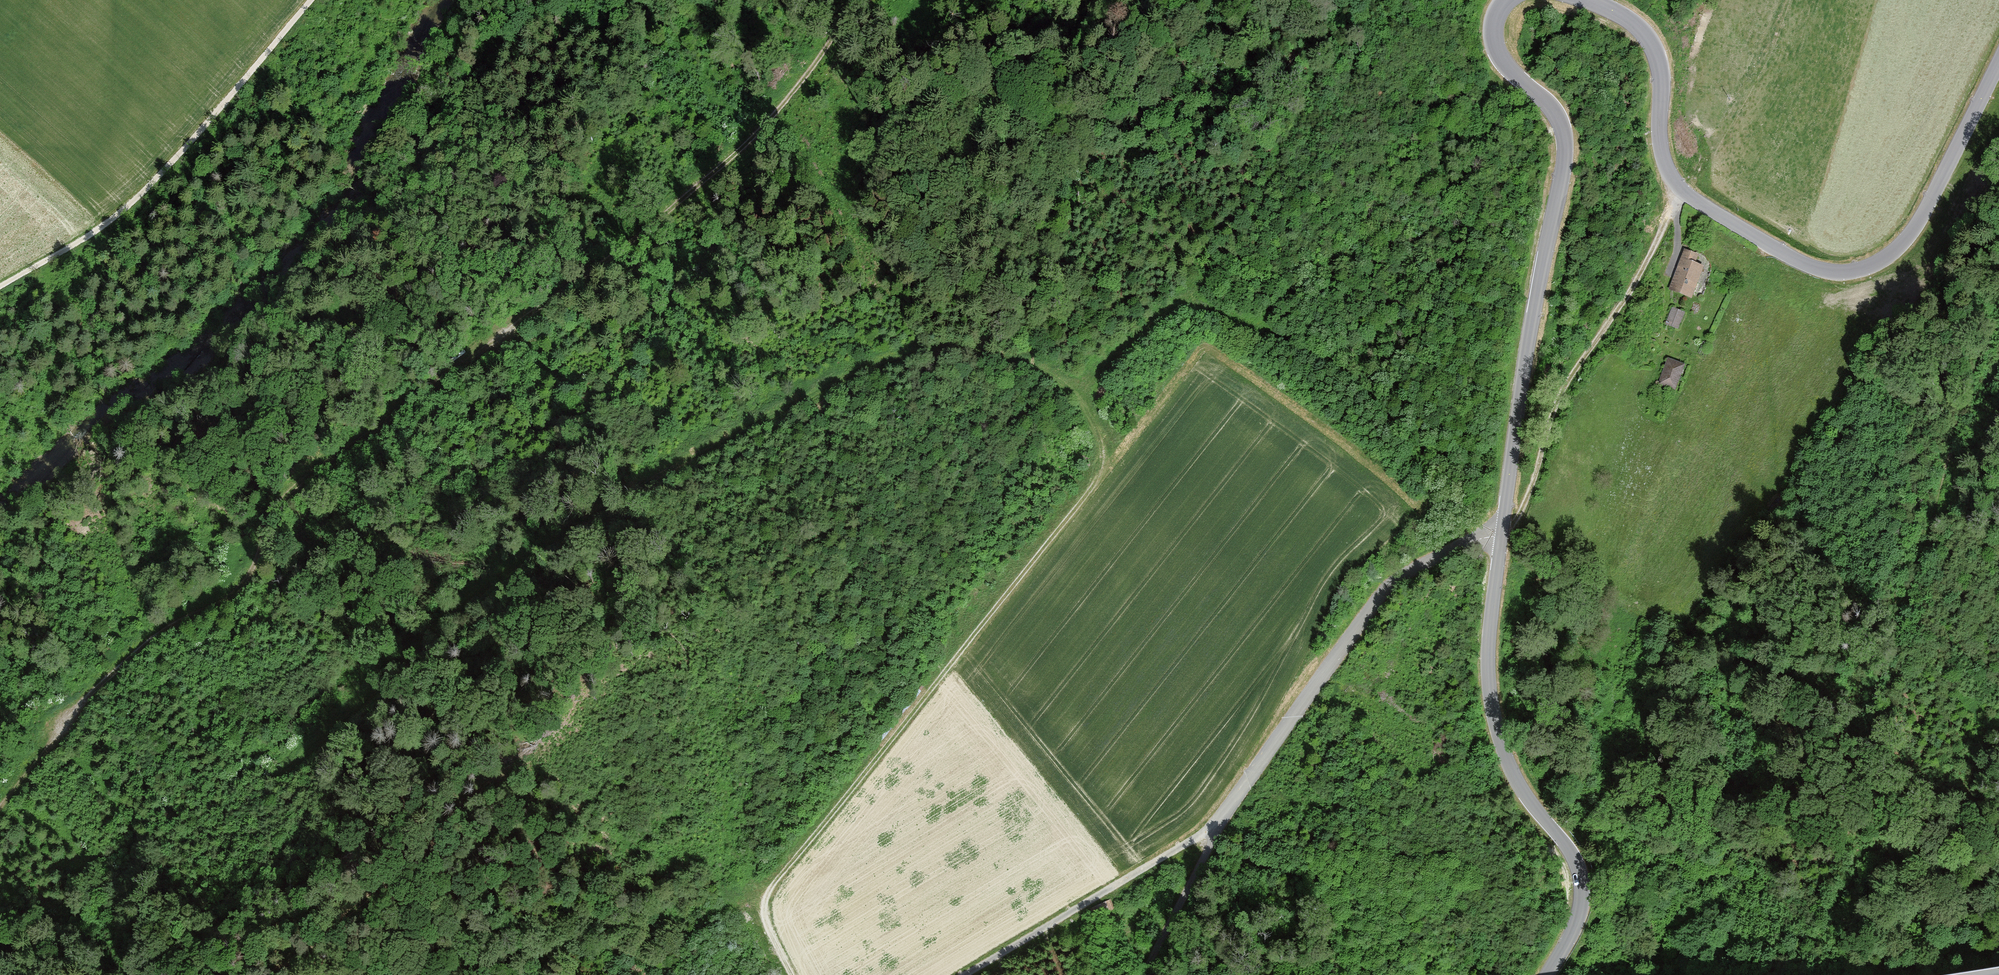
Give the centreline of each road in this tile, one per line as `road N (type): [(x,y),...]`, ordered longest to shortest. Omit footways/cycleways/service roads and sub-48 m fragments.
road 1 (track): [(793,974),(765,916),(772,887),(1098,473),(1101,448),(1079,401),(1038,369),(940,351),(874,367),(625,493),(447,625),(279,777)]
road 2 (track): [(855,0),(792,99),(697,190),(611,260),(421,388),(372,439),(310,475),(268,512),(259,561),(231,599),(178,624),(103,679),(0,810)]
road 3 (tertiary): [(1547,974),(1579,915),(1582,881),(1571,853),(1511,769),(1497,729),(1488,654),(1530,335),(1564,155),(1559,119),(1497,51),(1495,23),(1506,0)]
road 4 (tertiary): [(1585,0),(1647,36),(1661,79),(1661,148),(1672,180),(1795,259),(1831,270),(1880,262),(1907,239),(1998,61)]
road 5 (track): [(1998,317),(1884,666),(1874,786),(1878,860),(1867,898),(1824,974)]
road 6 (track): [(1378,0),(1289,131),(1245,237),(1073,393)]
road 7 (track): [(1502,60),(1423,187),(1388,224),(1272,313),(1246,320),(1183,296)]
road 8 (track): [(311,0),(144,192),(85,237),(0,286)]
road 9 (track): [(1682,189),(1633,287),(1557,402),(1524,505),(1501,536)]
road 10 (track): [(965,974),(1212,828)]

